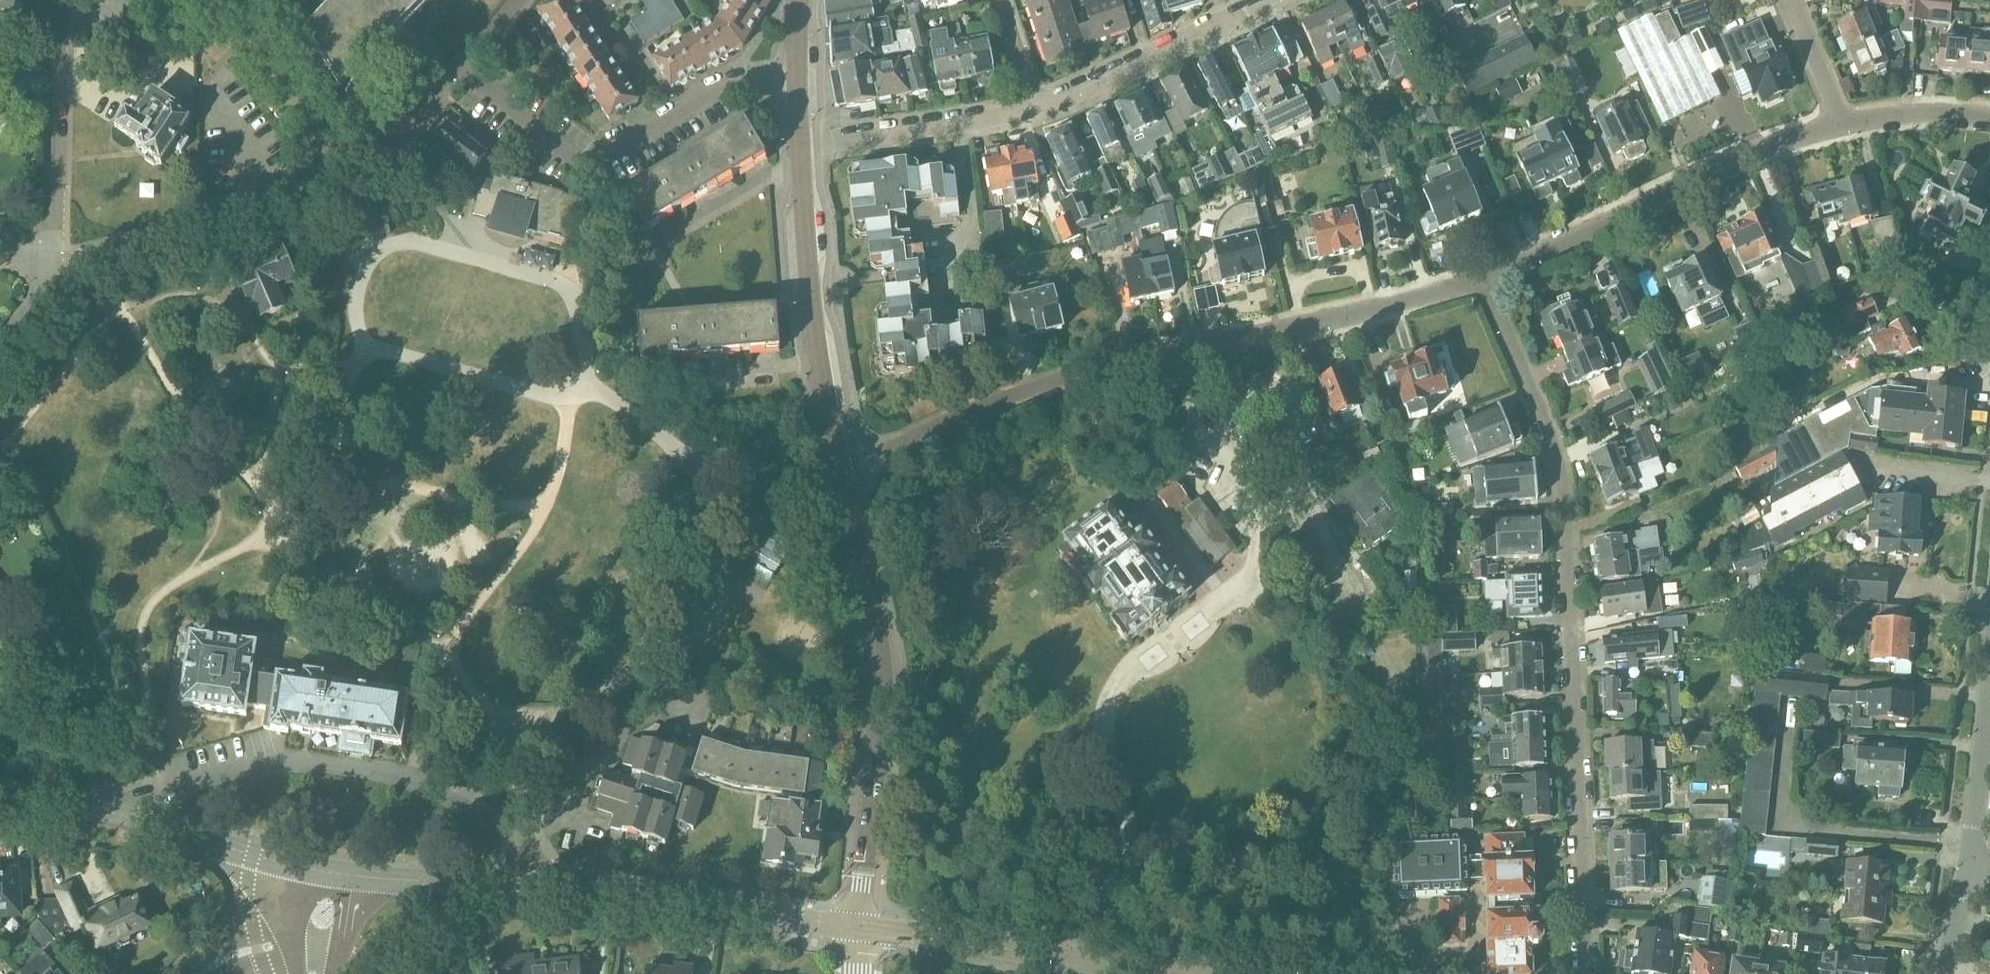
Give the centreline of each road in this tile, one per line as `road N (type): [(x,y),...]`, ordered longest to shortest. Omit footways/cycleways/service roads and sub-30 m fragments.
road 1 (residential): [(1586,973),(1585,788),(1565,486),(1486,283)]
road 2 (residential): [(847,475),(940,422),(1029,388),(1486,283)]
road 3 (secondary): [(858,926),(884,705),(847,475)]
road 4 (residential): [(524,884),(517,842),(403,776),(302,761),(169,791),(136,817)]
road 5 (residential): [(458,65),(588,163),(727,84),(796,80)]
road 6 (residential): [(1486,283),(1696,176),(1842,122)]
road 7 (secondary): [(1199,973),(858,926)]
road 8 (secondary): [(858,926),(524,884)]
road 9 (secondary): [(847,475),(810,303),(800,147)]
road 10 (track): [(1358,611),(1332,568),(1285,405),(1269,399),(1206,429)]
road 11 (residential): [(199,213),(379,145),(458,65)]
road 12 (residential): [(1270,0),(1033,109)]
road 13 (residential): [(60,10),(53,256)]
road 14 (residential): [(1033,109),(800,147)]
road 15 (secondary): [(332,872),(136,817)]
road 16 (secondary): [(524,884),(332,872)]
road 17 (secondary): [(1967,873),(1989,709)]
road 18 (residential): [(1842,122),(1989,116)]
road 19 (secondary): [(136,817),(0,795)]
road 20 (residential): [(1842,122),(1791,0)]
road 21 (residential): [(203,973),(222,958),(258,948),(321,952)]

